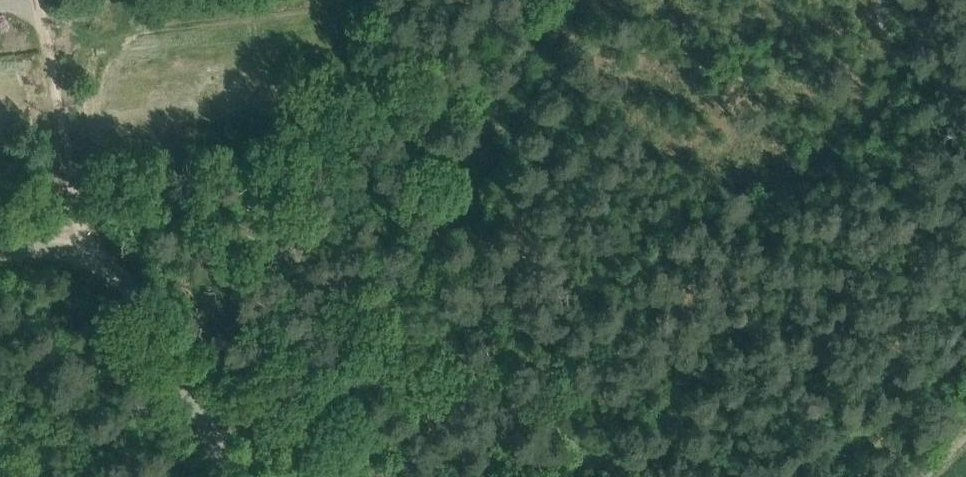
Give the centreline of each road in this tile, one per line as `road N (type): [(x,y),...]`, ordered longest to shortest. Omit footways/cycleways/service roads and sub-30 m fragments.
road 1 (track): [(636,476),(277,240),(171,186),(123,171),(78,170)]
road 2 (track): [(209,411),(415,454),(557,469),(600,458)]
road 3 (unclassified): [(238,476),(188,371),(94,213)]
road 4 (unclassified): [(94,213),(72,155),(45,0)]

